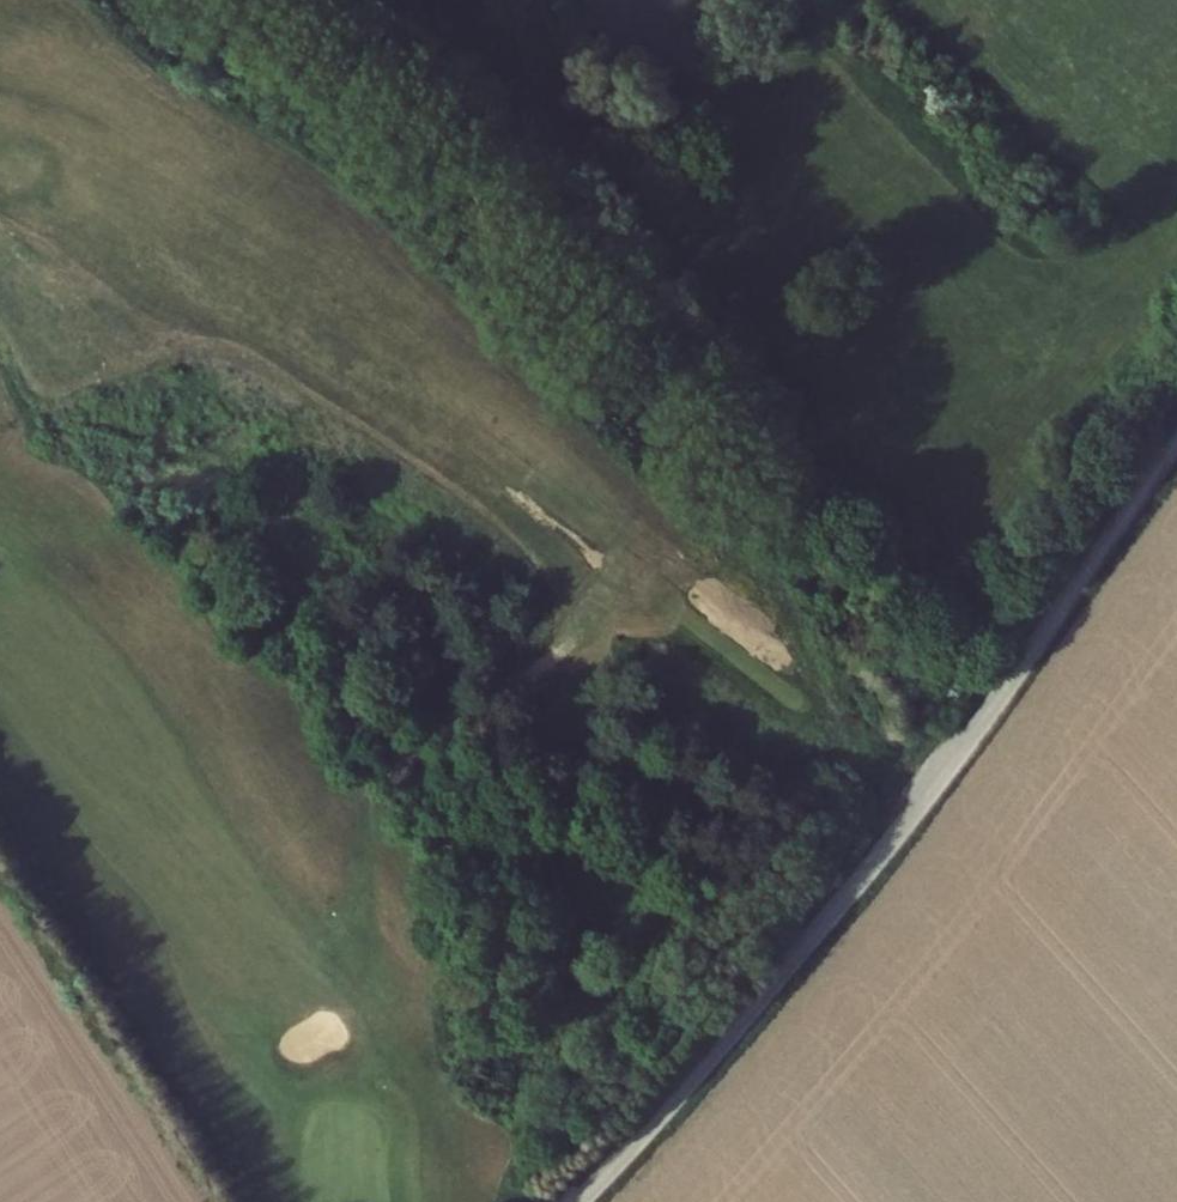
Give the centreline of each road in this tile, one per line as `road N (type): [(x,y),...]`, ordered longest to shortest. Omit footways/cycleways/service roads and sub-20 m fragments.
road 1 (unclassified): [(581,1201),(946,776),(1176,446)]

